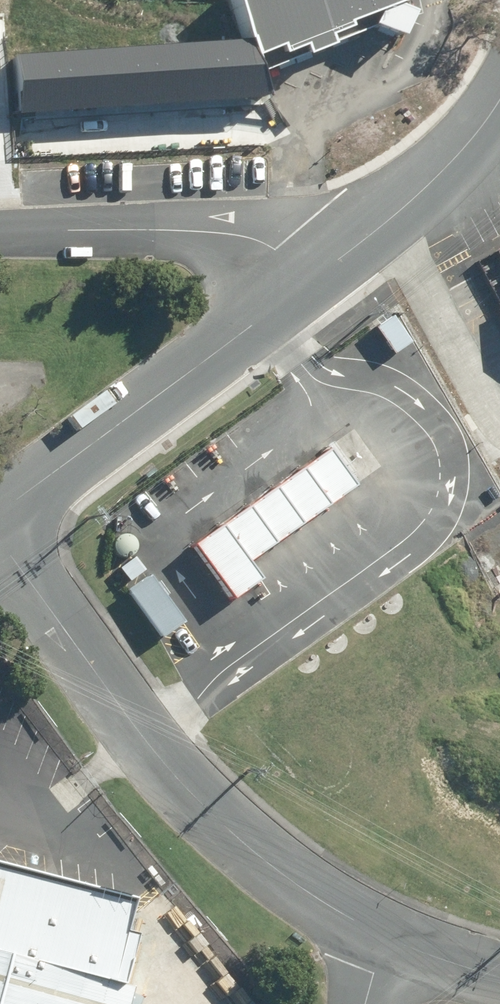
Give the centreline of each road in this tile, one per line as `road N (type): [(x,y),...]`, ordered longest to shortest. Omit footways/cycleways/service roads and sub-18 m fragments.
road 1 (unclassified): [(382,937),(239,841),(156,753),(0,540)]
road 2 (unclassified): [(0,515),(300,284)]
road 3 (residential): [(0,237),(215,234),(270,252),(300,284)]
road 4 (unclassified): [(300,284),(432,174),(499,102)]
road 5 (unclassified): [(499,970),(382,937)]

